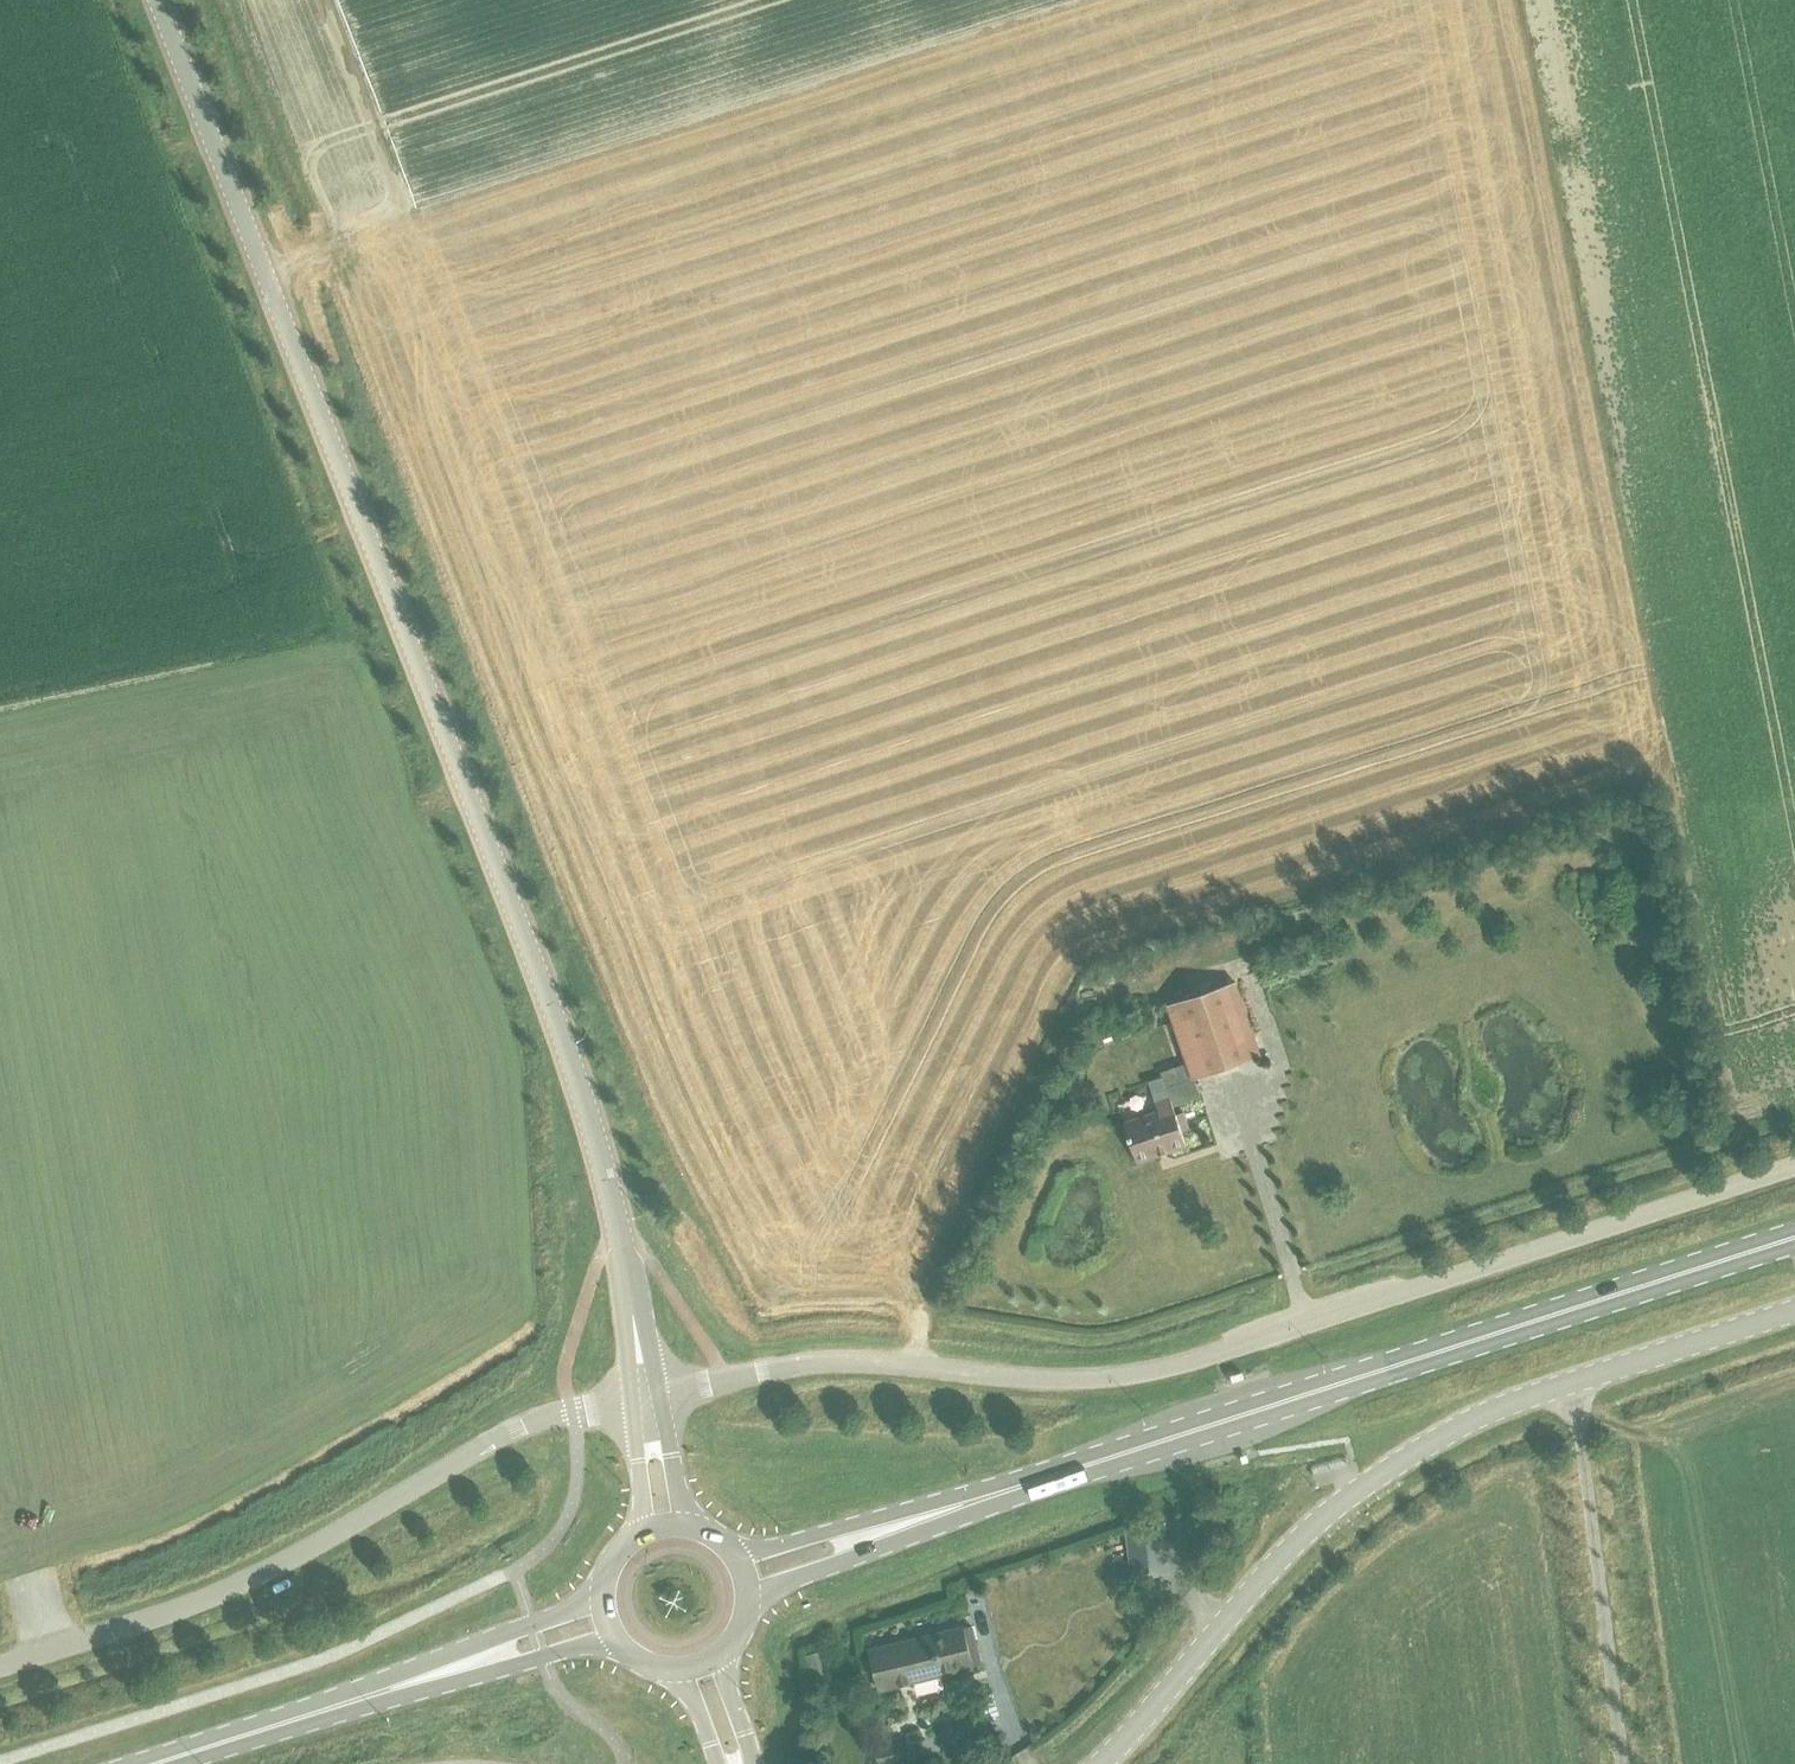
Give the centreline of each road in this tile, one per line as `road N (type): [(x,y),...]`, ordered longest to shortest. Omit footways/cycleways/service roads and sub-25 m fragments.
road 1 (tertiary): [(646,1396),(623,1227),(572,1045),(462,731),(175,0)]
road 2 (unclassified): [(646,1396),(849,1357),(1063,1379),(1135,1374),(1794,1164)]
road 3 (primary): [(748,1575),(1794,1235)]
road 4 (unclassified): [(1102,1763),(1265,1572),(1396,1461),(1494,1409),(1794,1310)]
road 5 (unclassified): [(0,1665),(147,1621),(275,1568),(520,1427),(646,1396)]
road 6 (primary): [(149,1763),(607,1616)]
road 7 (tertiary): [(664,1526),(646,1396)]
road 8 (primary): [(607,1616),(635,1657),(657,1669),(707,1666)]

